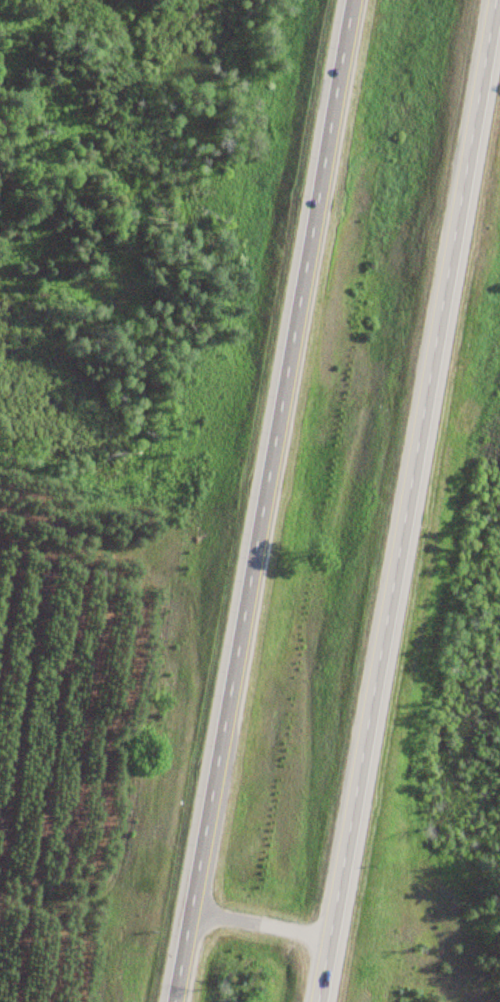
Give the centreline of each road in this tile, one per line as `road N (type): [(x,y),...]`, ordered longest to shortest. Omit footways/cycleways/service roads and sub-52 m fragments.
road 1 (motorway): [(352,0),(174,1001)]
road 2 (motorway): [(319,1001),(496,0)]

